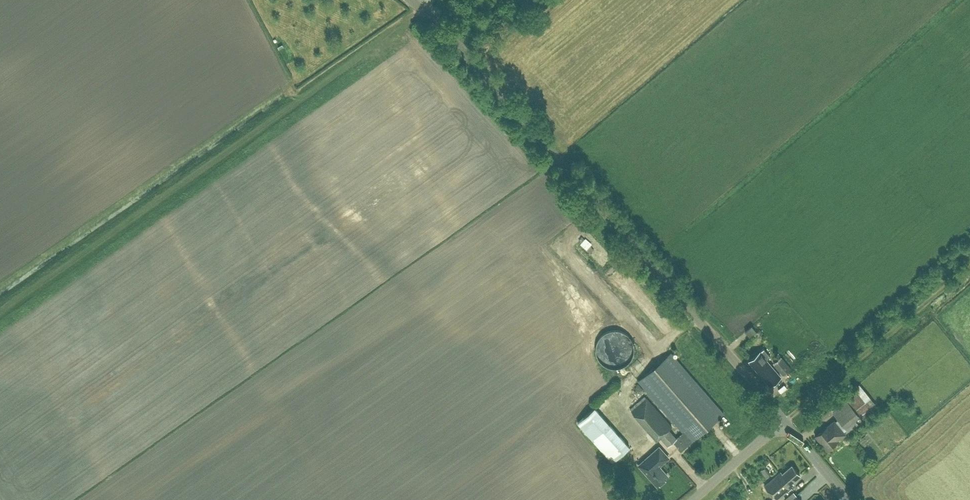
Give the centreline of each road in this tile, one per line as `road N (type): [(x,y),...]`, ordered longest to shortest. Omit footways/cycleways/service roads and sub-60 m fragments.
road 1 (unclassified): [(785,423),(414,0)]
road 2 (track): [(969,265),(785,423)]

